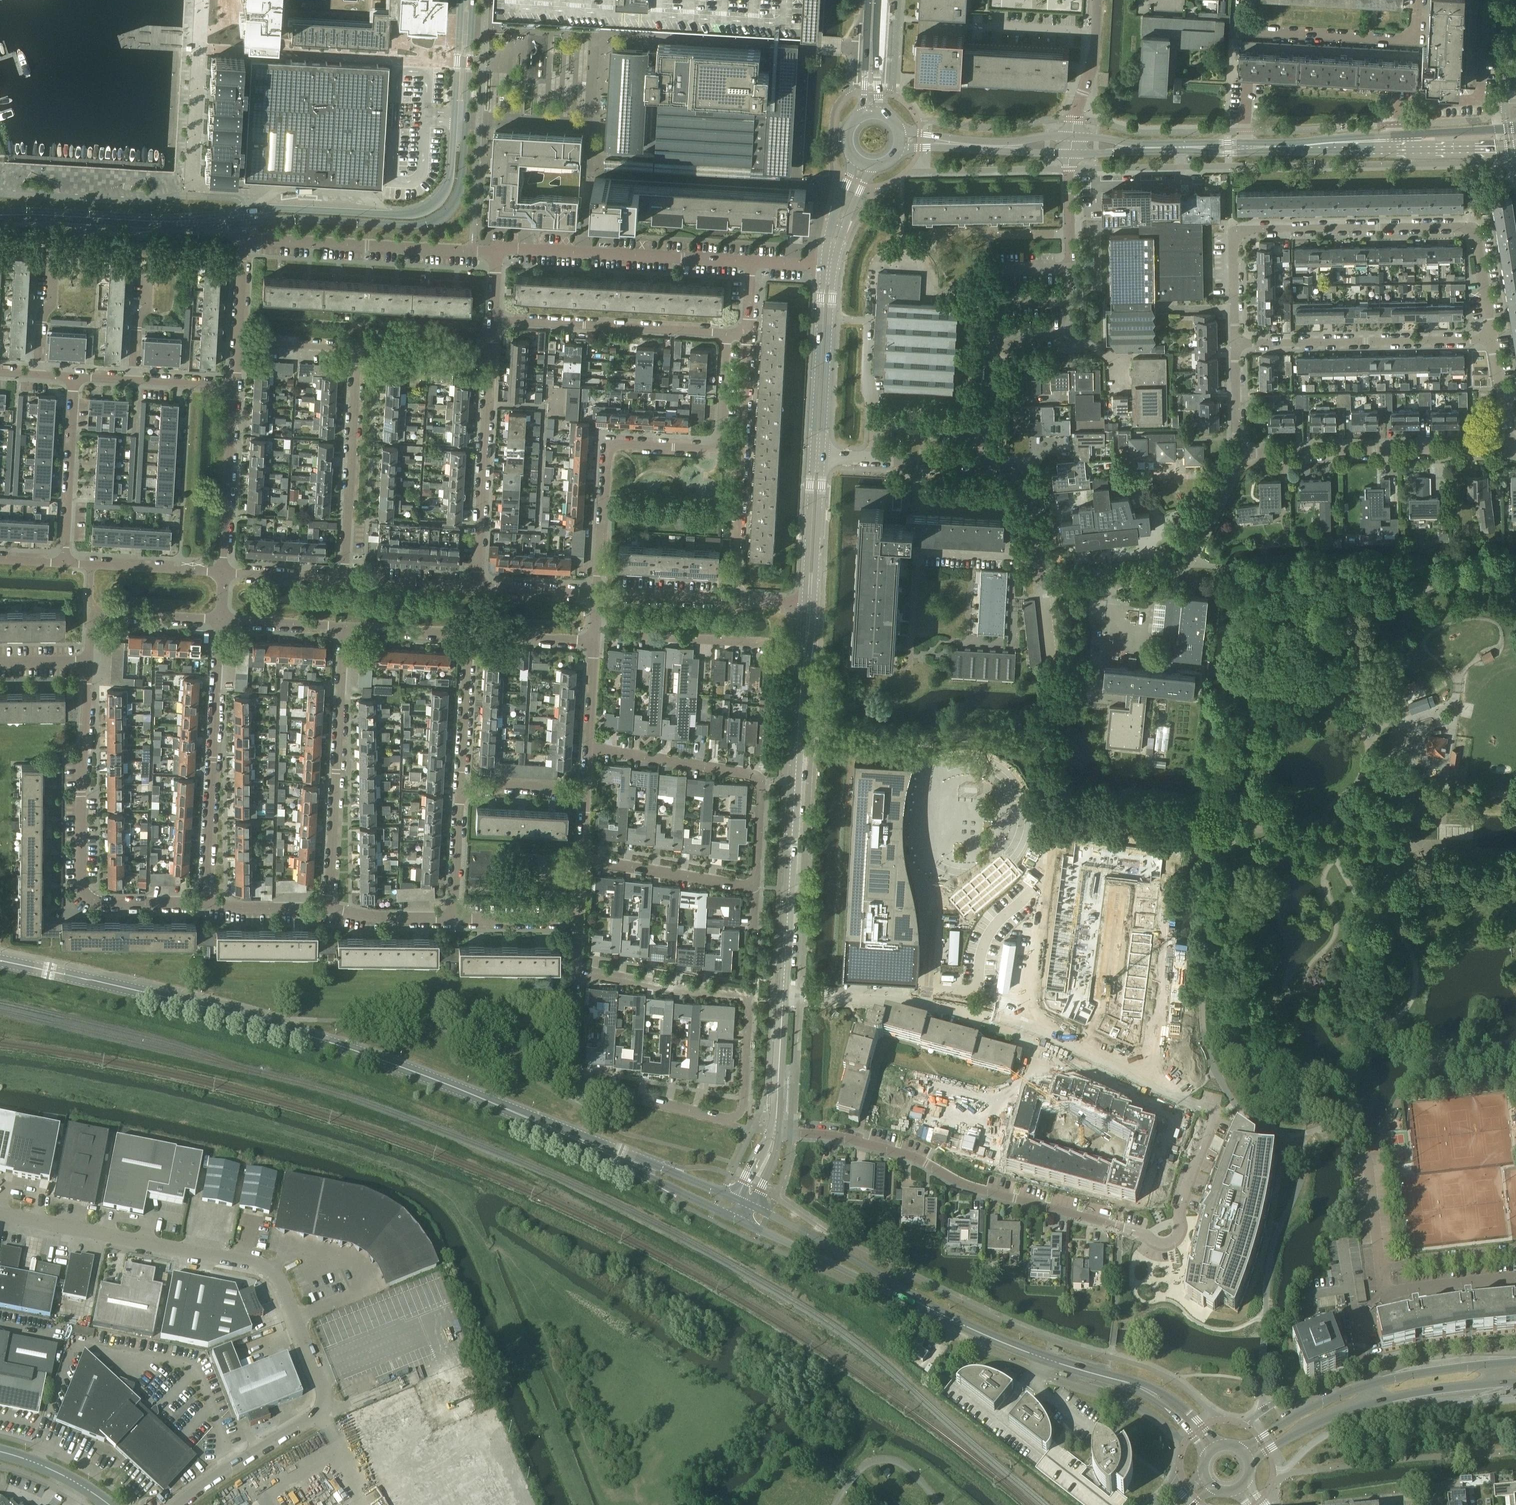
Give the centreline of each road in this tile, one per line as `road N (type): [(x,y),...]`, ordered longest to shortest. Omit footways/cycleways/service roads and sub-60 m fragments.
road 1 (residential): [(1121,1230),(1174,1242),(1214,1113),(998,1021),(897,1001),(784,996)]
road 2 (unclassified): [(607,1152),(327,1038),(0,960)]
road 3 (unclassified): [(179,1504),(209,1479),(321,1416),(324,1395),(281,1282),(261,1265),(0,1215)]
road 4 (unclassified): [(208,221),(411,225),(444,214),(462,179),(473,0)]
road 5 (unclassified): [(460,0),(451,182),(436,203),(411,214),(268,209),(208,221)]
road 6 (unclassified): [(784,996),(807,603)]
road 7 (residential): [(597,593),(609,443),(716,448),(727,333)]
road 8 (residential): [(1121,1230),(969,1185),(912,1155),(839,1133),(780,1130)]
road 9 (residential): [(238,343),(245,239),(496,252)]
road 10 (unclassified): [(205,903),(95,900),(82,885),(89,662)]
road 11 (residential): [(1236,343),(1236,231),(1470,229)]
road 12 (residential): [(728,1120),(743,1109),(749,995),(577,972)]
road 13 (residential): [(329,909),(344,627)]
road 14 (residential): [(205,903),(220,621)]
road 15 (tertiary): [(1497,1364),(1368,1386),(1242,1449)]
road 16 (residential): [(728,1120),(571,1081),(577,972)]
road 17 (residential): [(1243,453),(1179,568),(1150,578),(1045,583)]
road 18 (residential): [(733,600),(748,335)]
road 19 (residential): [(1508,447),(1243,453)]
road 20 (unclassified): [(1137,148),(1402,146)]
road 21 (tertiary): [(1250,1462),(1352,1410),(1499,1384)]
road 22 (residential): [(1236,343),(1493,339)]
road 23 (residential): [(496,252),(752,261)]
road 24 (residential): [(1241,0),(1240,24),(1250,32),(1406,41),(1417,30),(1418,0)]
road 25 (unclassified): [(915,1301),(997,1341),(1137,1386)]
road 26 (residential): [(492,319),(727,333)]
road 27 (residential): [(478,587),(490,356)]
road 28 (residential): [(344,579),(357,349)]
road 29 (unclassified): [(737,1219),(915,1301)]
road 30 (unclassified): [(818,454),(829,266)]
road 31 (residential): [(222,572),(236,386)]
road 32 (unclassified): [(915,1301),(754,1207)]
road 33 (residential): [(66,563),(73,377)]
road 34 (unclassified): [(193,182),(203,0)]
road 35 (residential): [(596,634),(776,643)]
road 36 (residential): [(761,777),(588,745)]
road 37 (residential): [(755,887),(582,859)]
road 38 (residential): [(986,465),(818,454)]
road 39 (unclassified): [(0,215),(166,222)]
road 40 (residential): [(460,793),(470,633)]
road 41 (residential): [(222,572),(66,563)]
road 42 (residential): [(1045,583),(1028,476),(1019,467),(986,465)]
road 43 (unclassified): [(807,603),(818,454)]
road 44 (unclassified): [(607,1152),(737,1219)]
road 45 (residential): [(1071,270),(1071,335),(991,334)]
road 46 (residential): [(991,334),(994,268),(1071,270)]
road 47 (residential): [(1071,233),(930,234)]
road 48 (unclassified): [(738,1200),(607,1152)]
road 49 (residential): [(597,593),(733,600)]
road 50 (residential): [(478,587),(344,579)]
road 51 (residential): [(357,349),(490,356)]
road 52 (residential): [(986,465),(991,334)]
road 53 (residential): [(584,801),(528,785),(460,793)]
road 54 (residential): [(344,627),(470,633)]
road 55 (residential): [(453,916),(579,922)]
road 56 (residential): [(470,633),(595,643)]
road 57 (residential): [(329,909),(453,916)]
road 58 (residential): [(220,621),(344,627)]
road 59 (residential): [(205,903),(329,909)]
road 60 (residential): [(453,916),(460,793)]
road 61 (residential): [(98,614),(220,621)]
road 62 (residential): [(344,579),(222,572)]
road 63 (tertiary): [(0,1452),(49,1469),(109,1504)]

